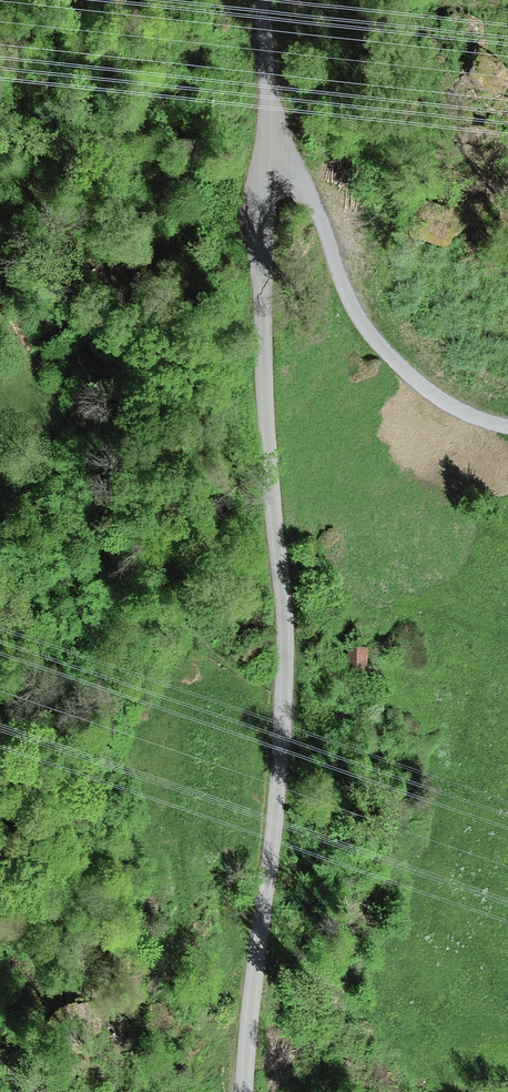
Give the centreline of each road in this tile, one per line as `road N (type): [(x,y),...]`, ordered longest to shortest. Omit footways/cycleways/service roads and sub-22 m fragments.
road 1 (unclassified): [(275,137),(259,188),(263,385),(287,680),(247,1091)]
road 2 (residential): [(507,427),(448,404),(378,341),(275,137)]
road 3 (track): [(0,501),(54,524),(130,573),(243,666),(287,680)]
road 4 (unclassified): [(264,0),(275,137)]

